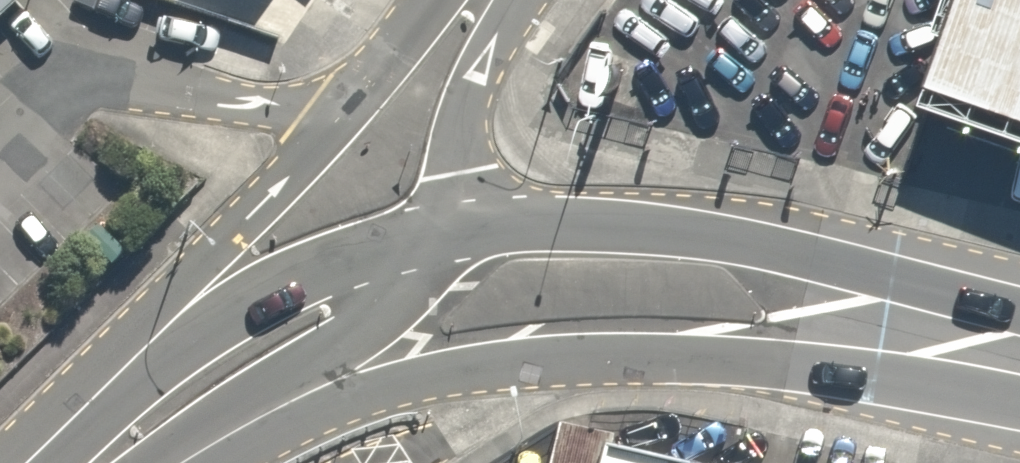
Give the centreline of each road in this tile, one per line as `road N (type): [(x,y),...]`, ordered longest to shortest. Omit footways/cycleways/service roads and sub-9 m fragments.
road 1 (secondary): [(953,337),(600,349),(360,376)]
road 2 (secondary): [(455,225),(633,231),(731,249),(953,337)]
road 3 (tertiary): [(161,354),(341,119),(452,0)]
road 4 (secondary): [(161,354),(313,266),(455,225)]
road 5 (tertiary): [(502,0),(472,74),(455,225)]
road 6 (secondary): [(360,376),(158,462)]
road 7 (tertiary): [(455,225),(427,299),(360,376)]
road 8 (secondary): [(69,462),(161,354)]

